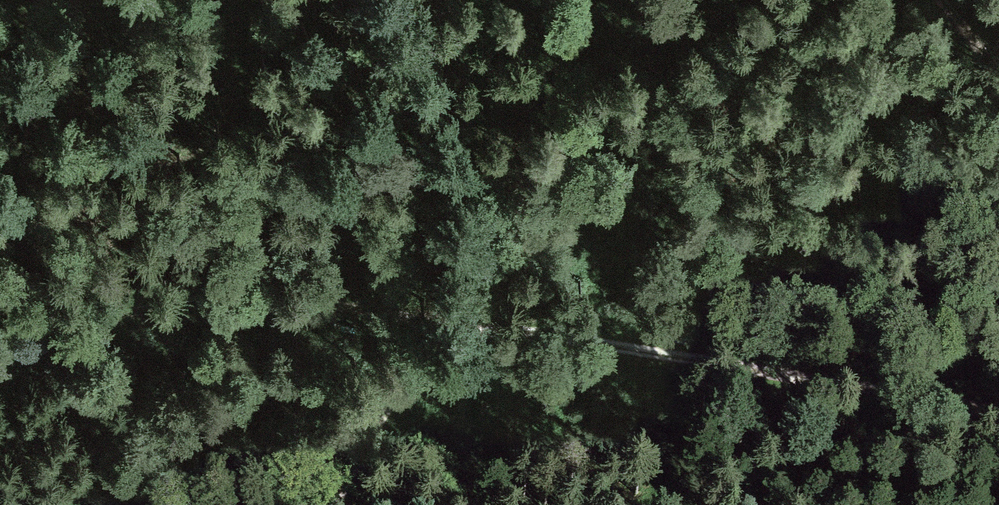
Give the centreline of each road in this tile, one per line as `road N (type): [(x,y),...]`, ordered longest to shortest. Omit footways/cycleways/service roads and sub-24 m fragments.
road 1 (track): [(465,340),(635,353),(998,406)]
road 2 (track): [(0,347),(179,306),(365,309),(423,337),(465,340)]
road 3 (track): [(465,340),(420,359),(378,395),(331,504)]

